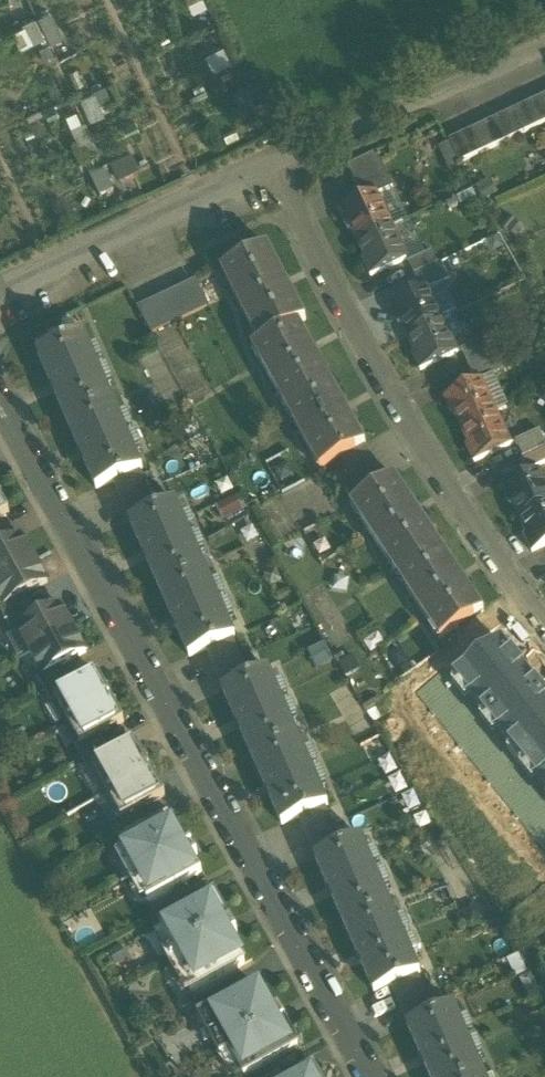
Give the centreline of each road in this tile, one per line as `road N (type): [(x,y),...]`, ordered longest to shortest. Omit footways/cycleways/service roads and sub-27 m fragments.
road 1 (residential): [(374,1076),(0,398)]
road 2 (residential): [(273,164),(363,344),(544,626)]
road 3 (residential): [(273,164),(0,289)]
road 4 (residential): [(544,47),(273,164)]

